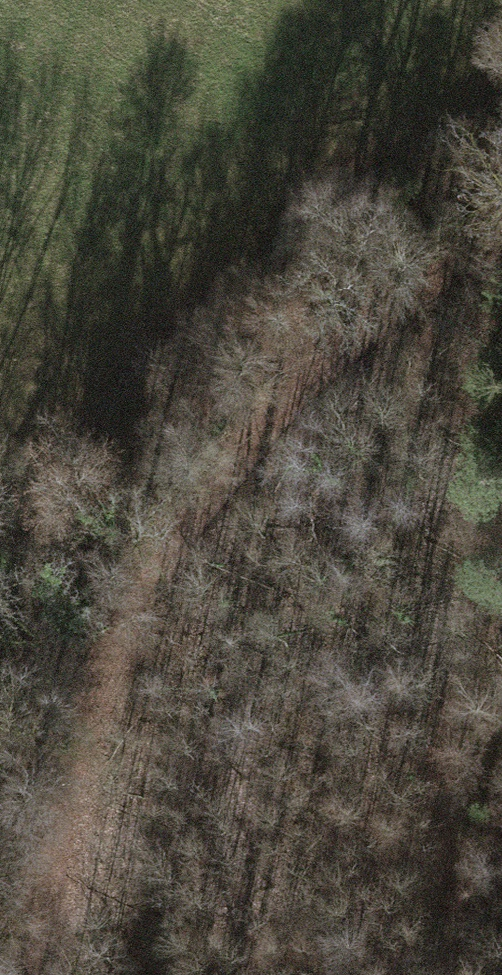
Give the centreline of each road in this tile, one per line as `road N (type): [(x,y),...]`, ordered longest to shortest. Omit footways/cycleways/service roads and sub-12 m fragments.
road 1 (track): [(42,974),(46,896),(106,677),(225,481),(346,348),(501,240)]
road 2 (track): [(450,974),(440,923),(438,591),(455,273)]

